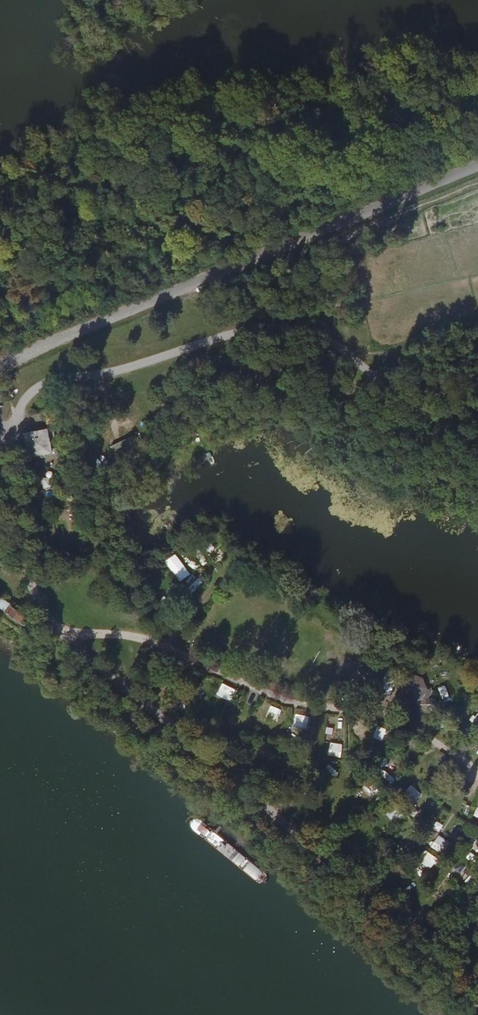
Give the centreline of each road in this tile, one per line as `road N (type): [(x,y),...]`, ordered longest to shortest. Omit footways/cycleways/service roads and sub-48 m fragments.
road 1 (residential): [(477,165),(0,362)]

